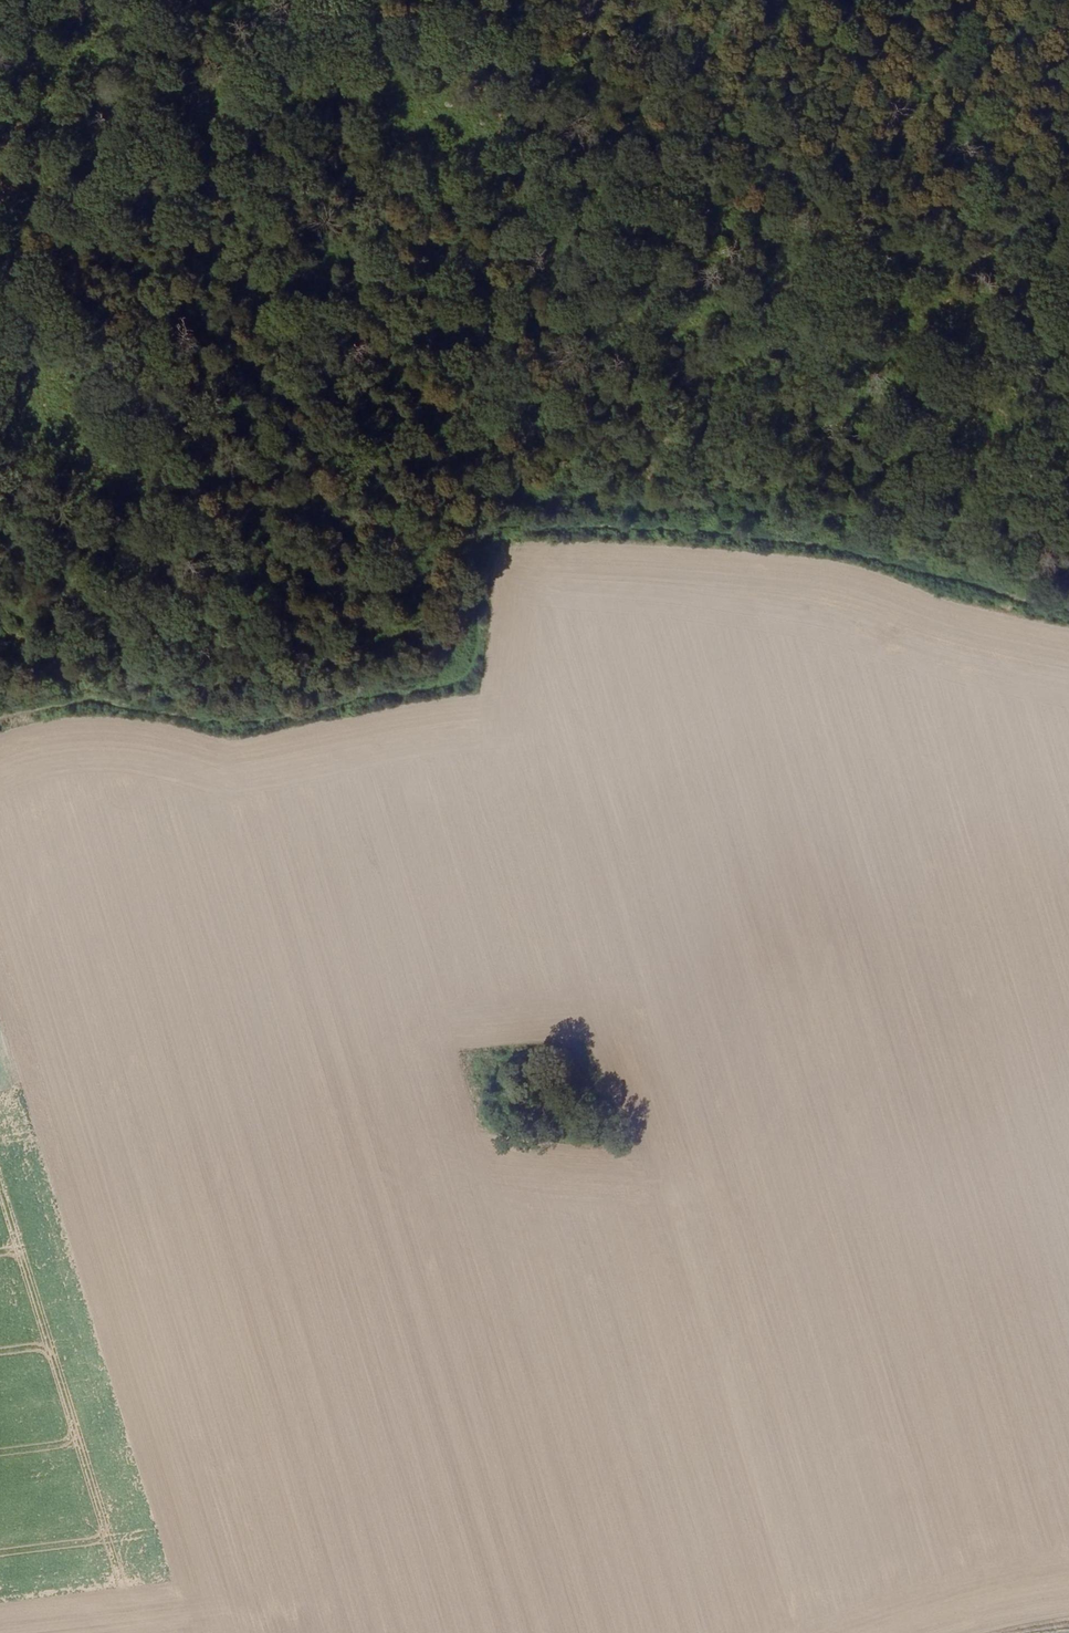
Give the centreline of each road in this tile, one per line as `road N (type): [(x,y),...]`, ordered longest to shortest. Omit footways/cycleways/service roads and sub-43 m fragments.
road 1 (track): [(1068,611),(790,537),(503,524),(483,542),(473,677),(447,687),(261,727),(56,702),(0,719)]

